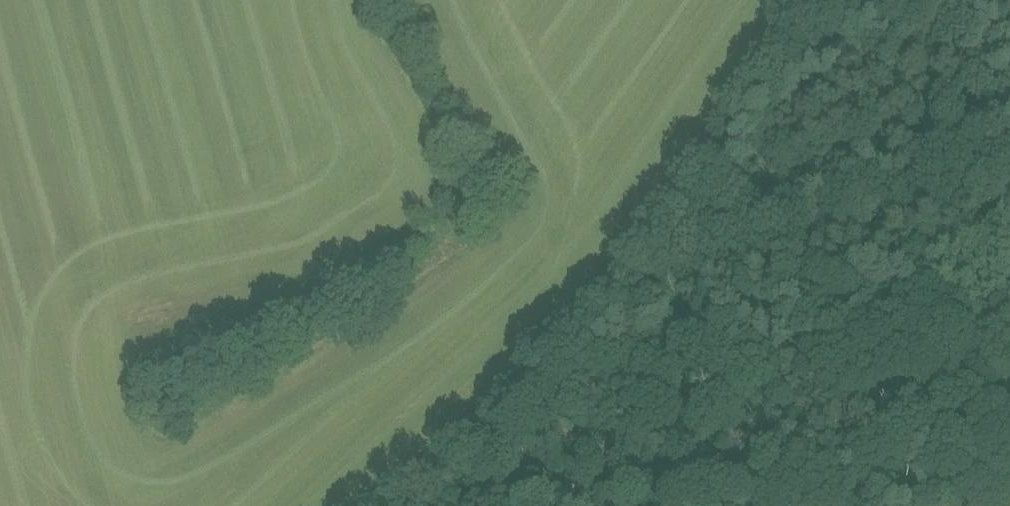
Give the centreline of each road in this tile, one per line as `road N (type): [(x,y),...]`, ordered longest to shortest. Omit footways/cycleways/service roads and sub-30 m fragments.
road 1 (track): [(371,505),(612,275),(804,0)]

